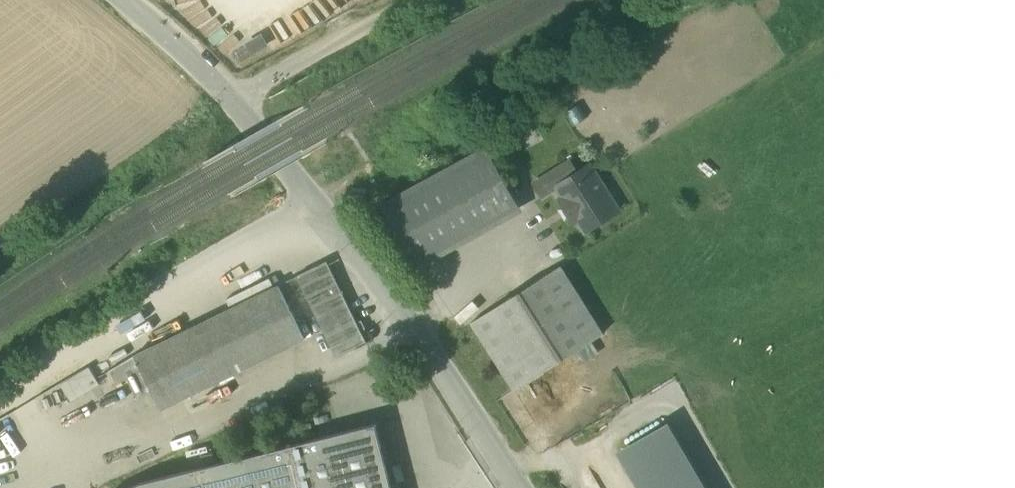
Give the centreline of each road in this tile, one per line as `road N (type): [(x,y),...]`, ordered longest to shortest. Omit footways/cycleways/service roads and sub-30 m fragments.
road 1 (residential): [(227,100),(326,210),(518,487)]
road 2 (unclassified): [(227,100),(414,0)]
road 3 (residential): [(227,100),(123,0)]

